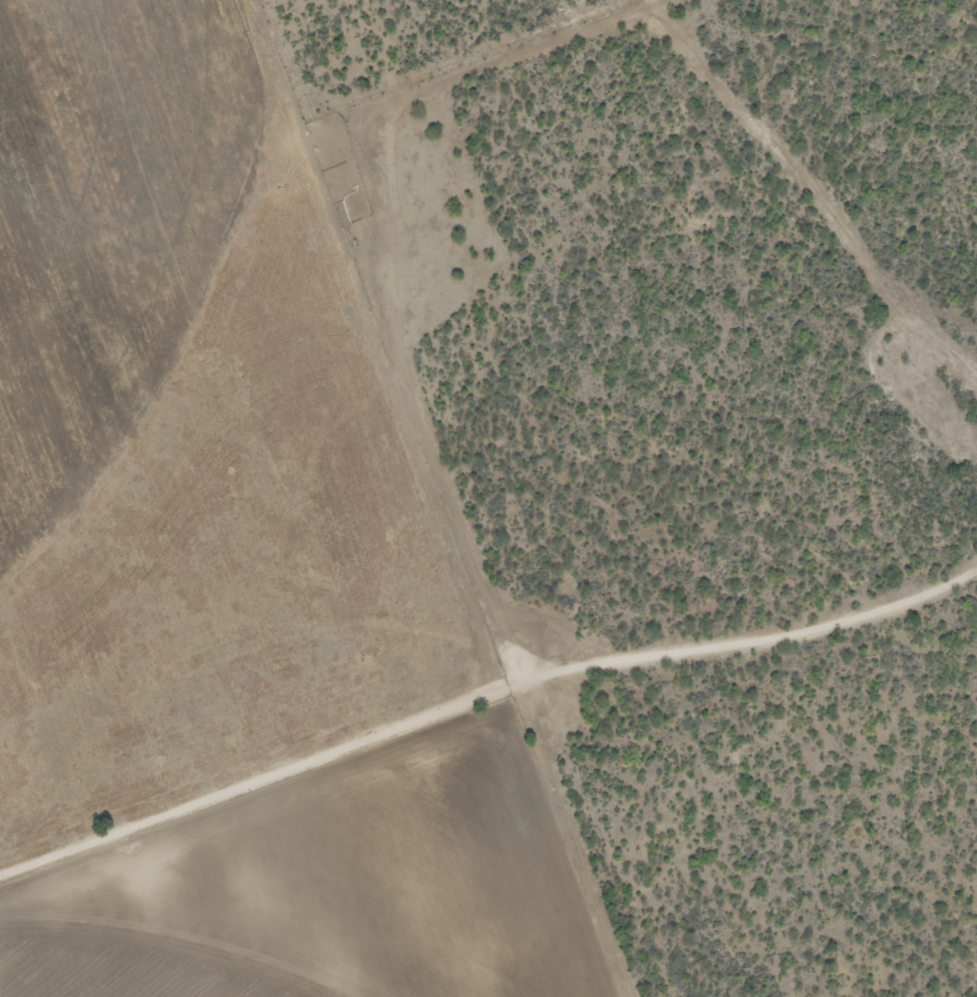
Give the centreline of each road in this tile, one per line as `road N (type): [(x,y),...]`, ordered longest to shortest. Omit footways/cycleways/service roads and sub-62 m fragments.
road 1 (residential): [(976,389),(870,273),(744,115),(630,0)]

